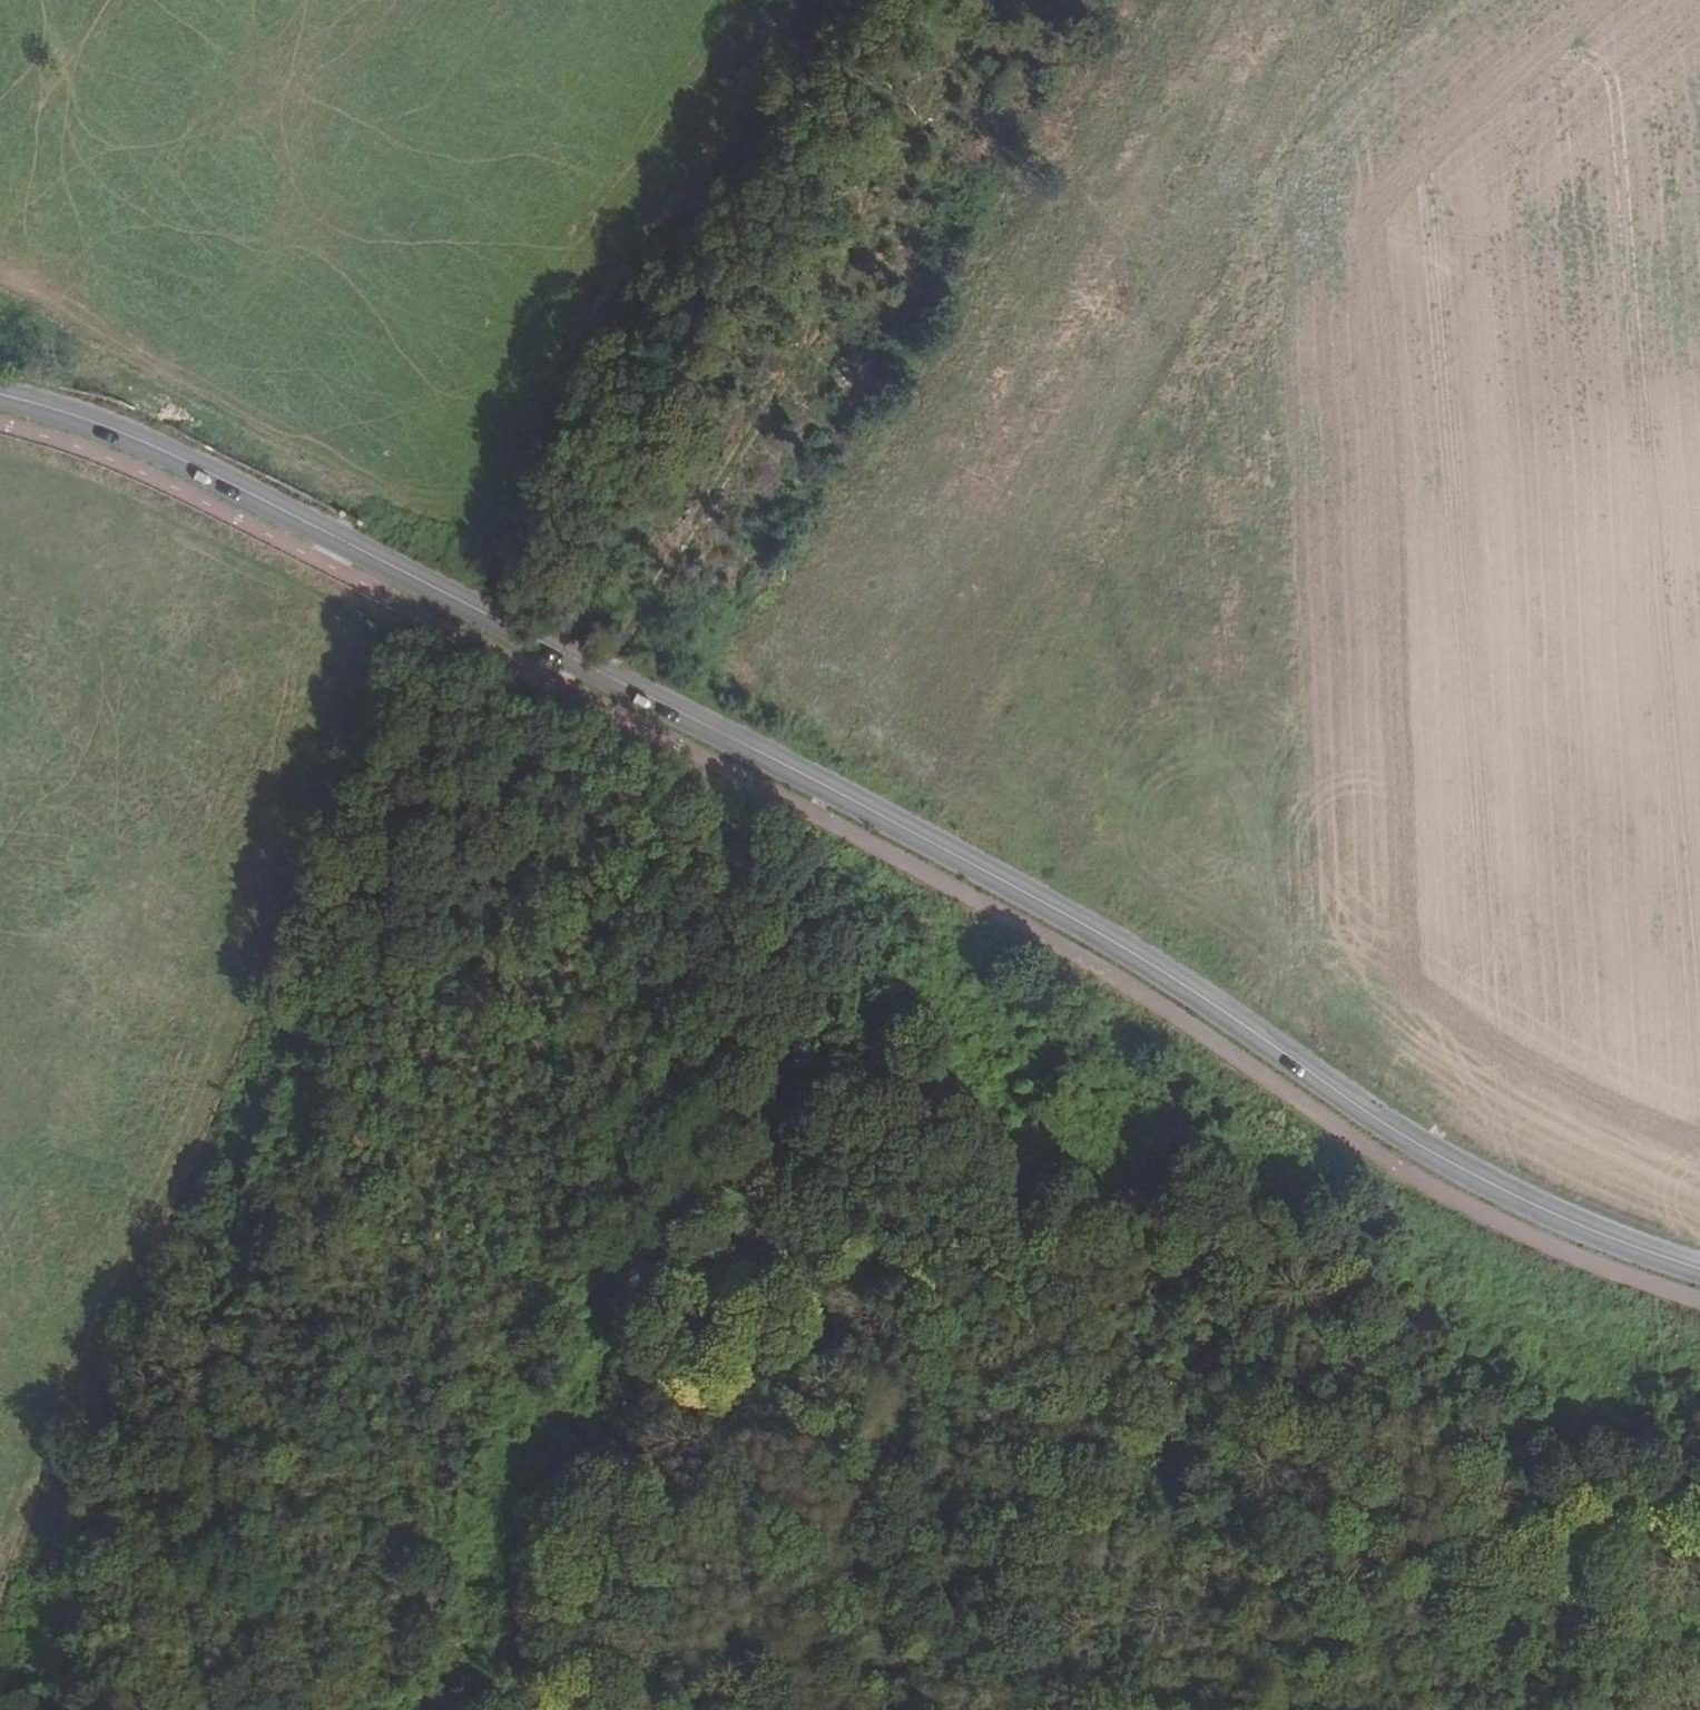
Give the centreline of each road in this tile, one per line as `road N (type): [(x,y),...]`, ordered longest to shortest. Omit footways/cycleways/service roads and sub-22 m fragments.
road 1 (tertiary): [(1699,1272),(1568,1230),(1425,1157),(1209,1011),(712,733),(172,465),(51,413),(0,400)]

